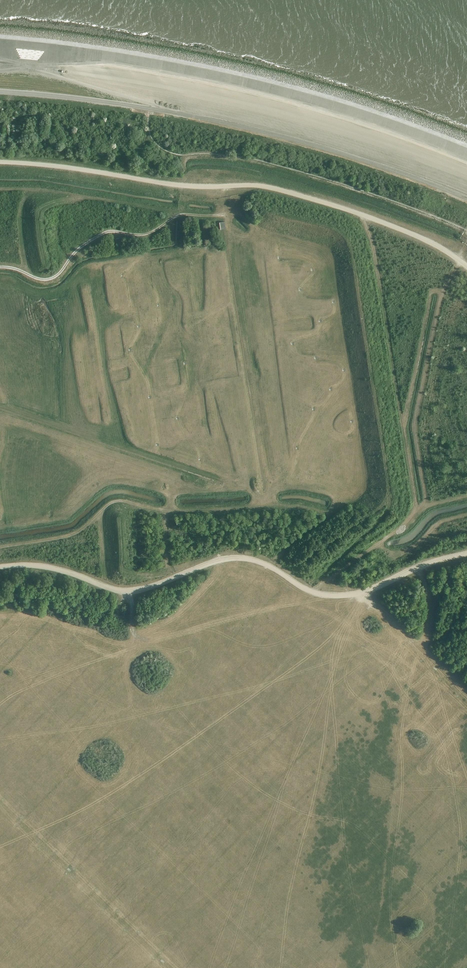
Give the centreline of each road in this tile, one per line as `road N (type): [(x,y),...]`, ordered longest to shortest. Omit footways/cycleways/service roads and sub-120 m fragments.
road 1 (track): [(466,554),(339,594),(304,588),(245,558),(123,591),(42,566),(0,566)]
road 2 (track): [(0,162),(177,185),(256,185),(375,219),(466,266)]
road 3 (track): [(466,142),(316,92),(170,58),(37,66)]

